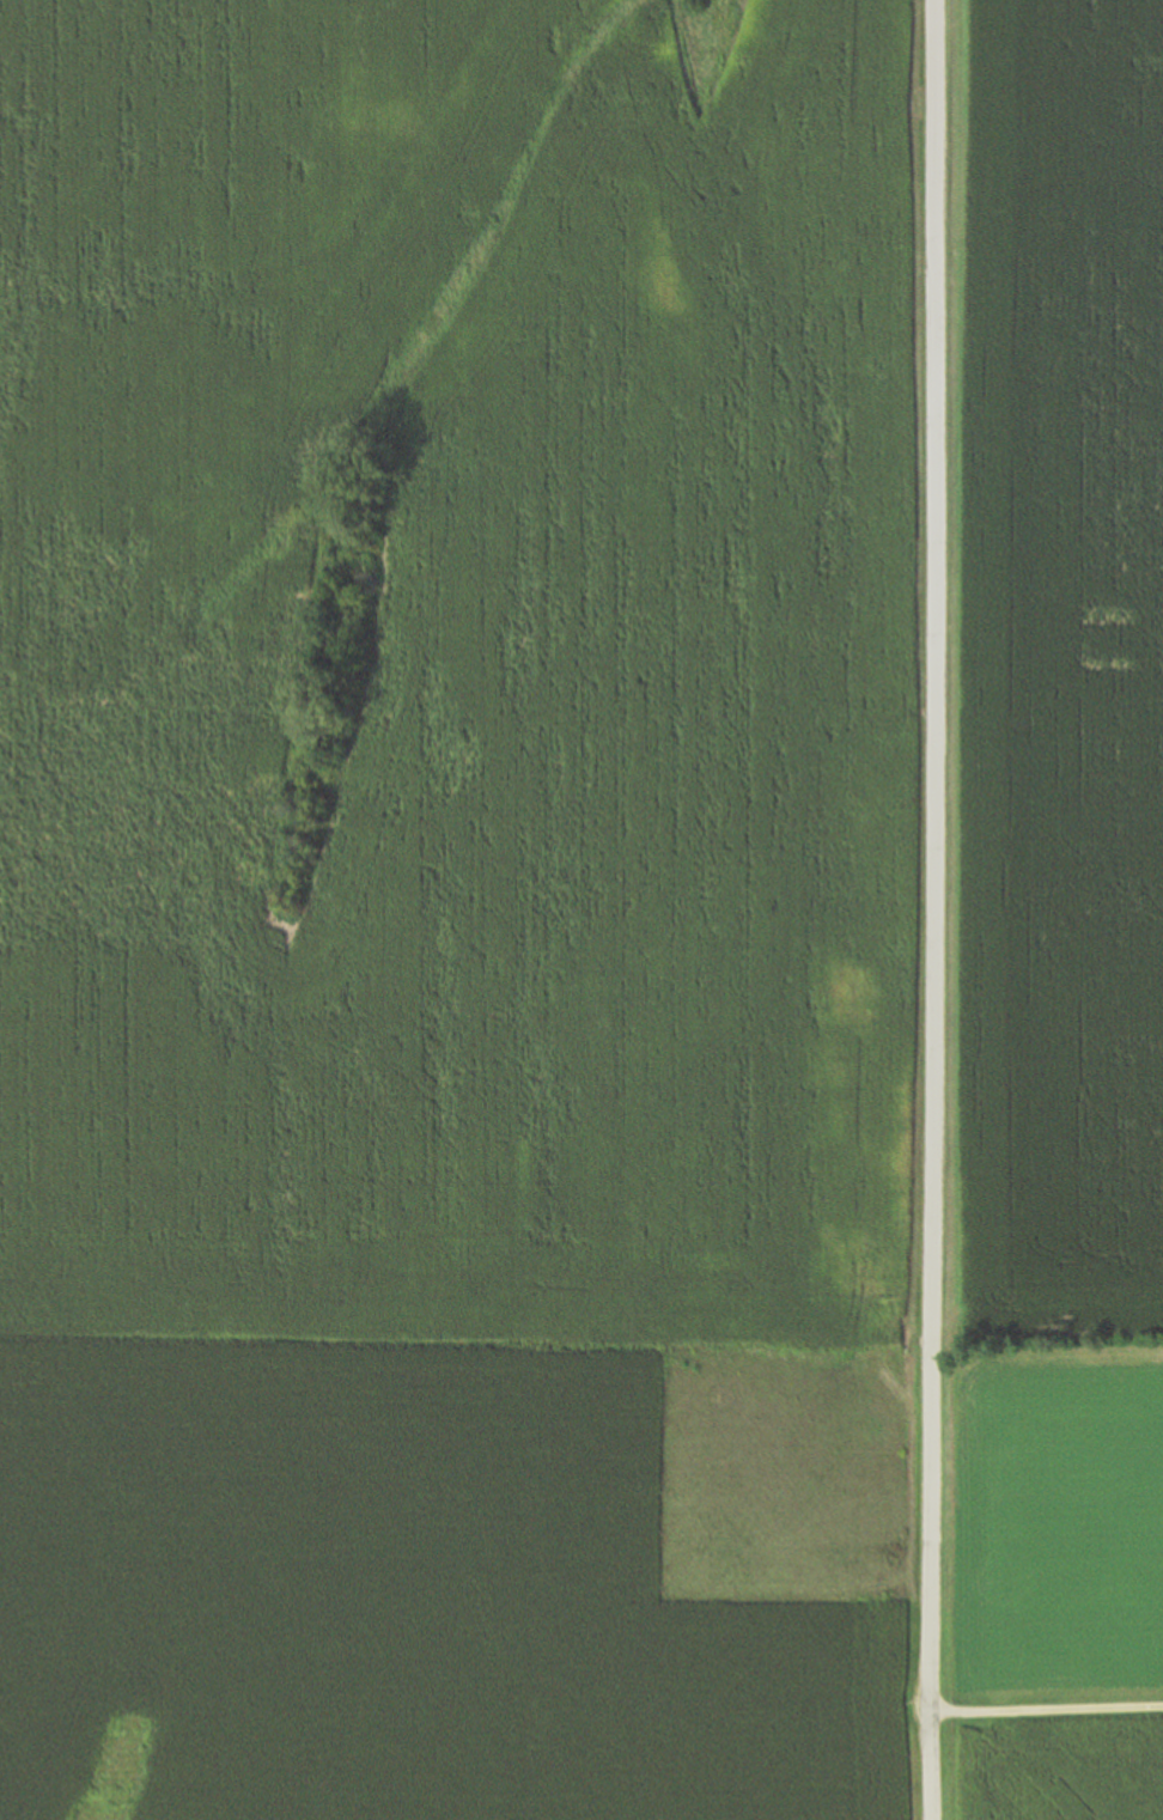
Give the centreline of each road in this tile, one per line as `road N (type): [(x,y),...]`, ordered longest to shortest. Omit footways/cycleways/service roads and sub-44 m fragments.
road 1 (residential): [(935,1819),(938,0)]

